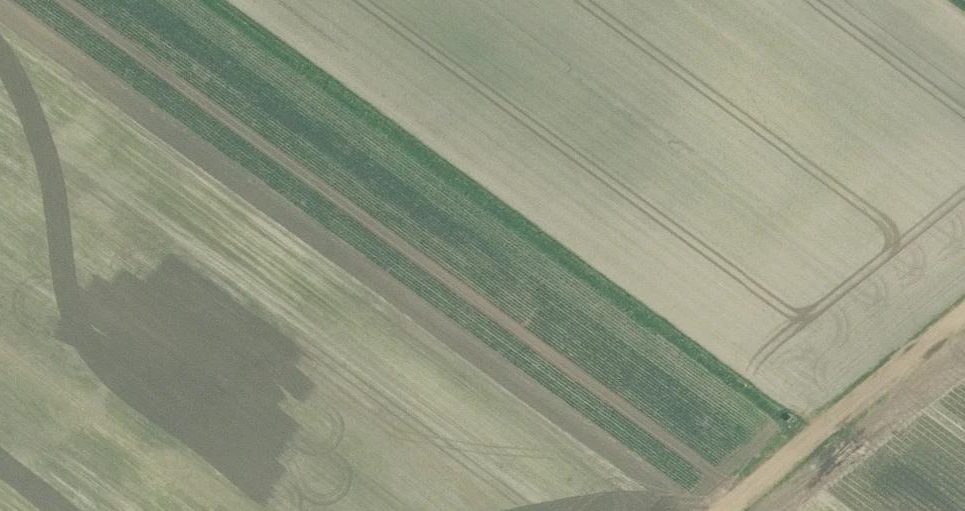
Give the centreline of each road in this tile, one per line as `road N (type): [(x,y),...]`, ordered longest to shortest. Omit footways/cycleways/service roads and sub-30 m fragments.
road 1 (track): [(964,323),(731,510)]

